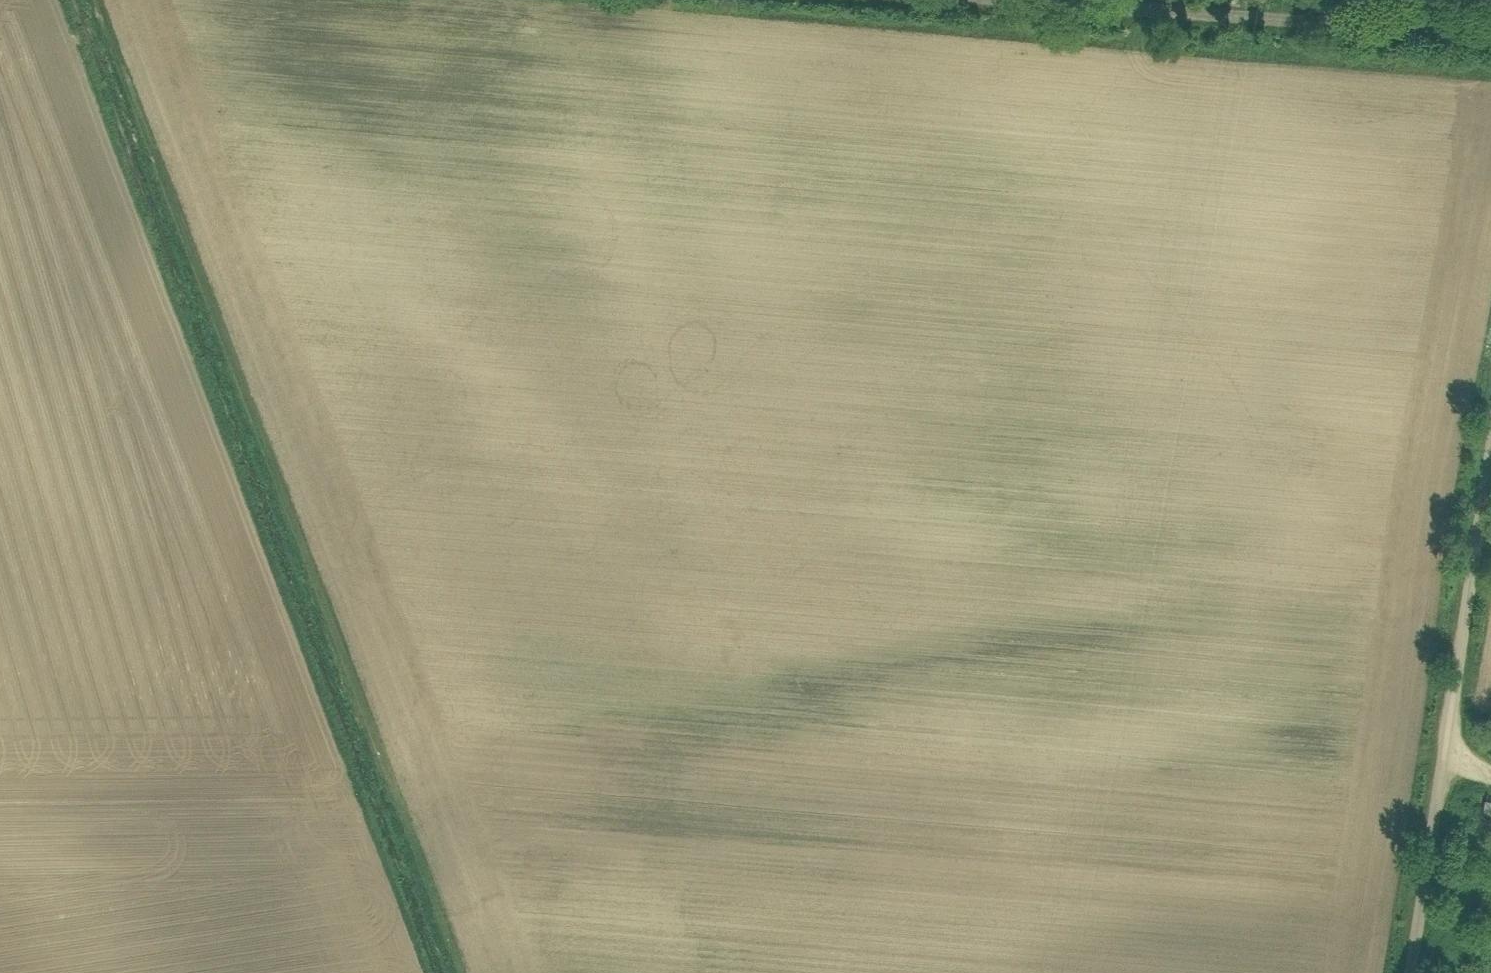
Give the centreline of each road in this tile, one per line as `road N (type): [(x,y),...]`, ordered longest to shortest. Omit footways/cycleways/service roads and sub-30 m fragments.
road 1 (unclassified): [(1417,972),(1490,482)]
road 2 (unclassified): [(1490,36),(1001,0)]

